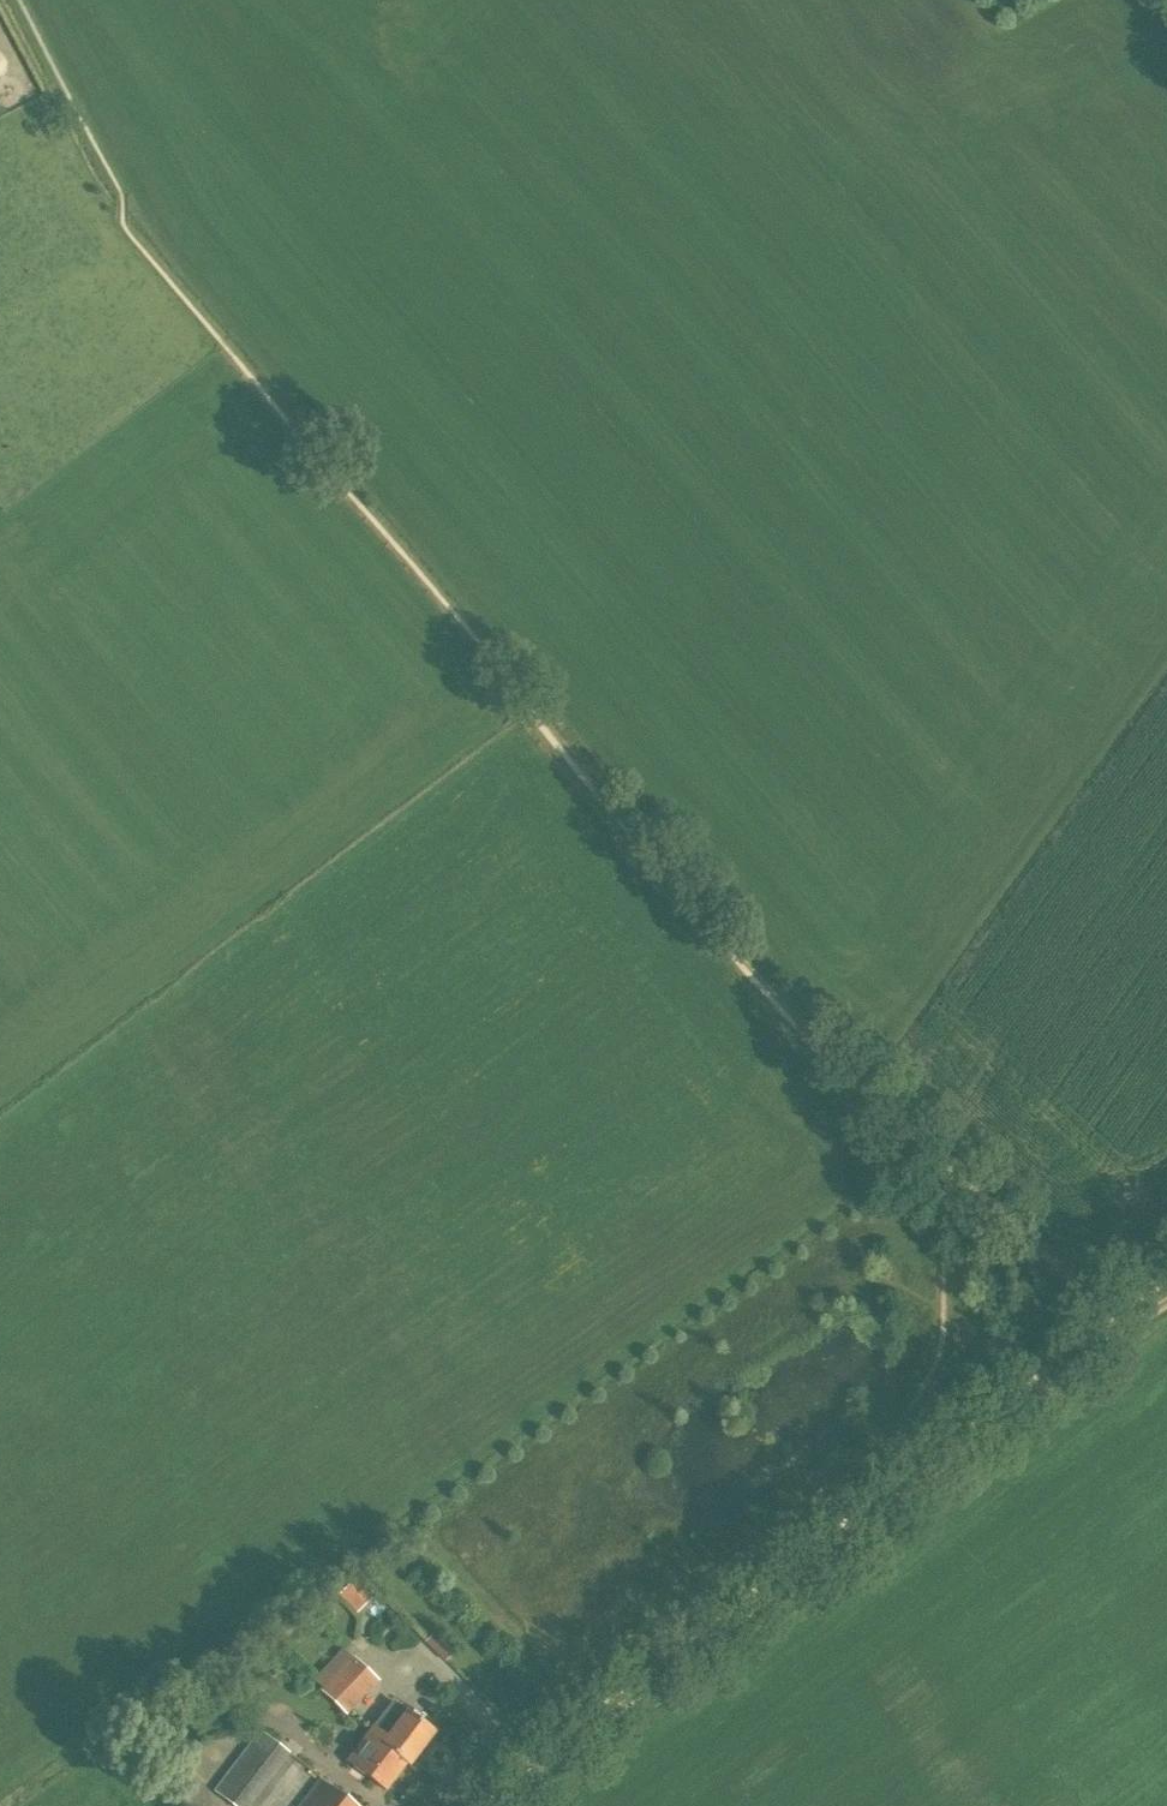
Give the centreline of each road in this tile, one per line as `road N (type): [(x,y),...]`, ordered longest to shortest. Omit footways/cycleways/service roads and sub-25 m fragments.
road 1 (track): [(524,1777),(1166,1300)]

